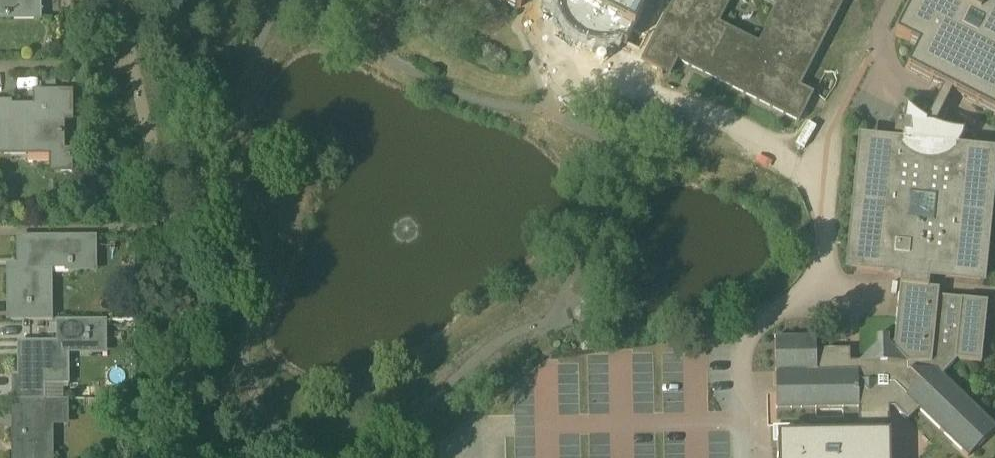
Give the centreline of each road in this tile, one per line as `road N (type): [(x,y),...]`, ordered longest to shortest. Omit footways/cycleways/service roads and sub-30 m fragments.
road 1 (residential): [(0,232),(168,230)]
road 2 (residential): [(0,70),(135,65)]

